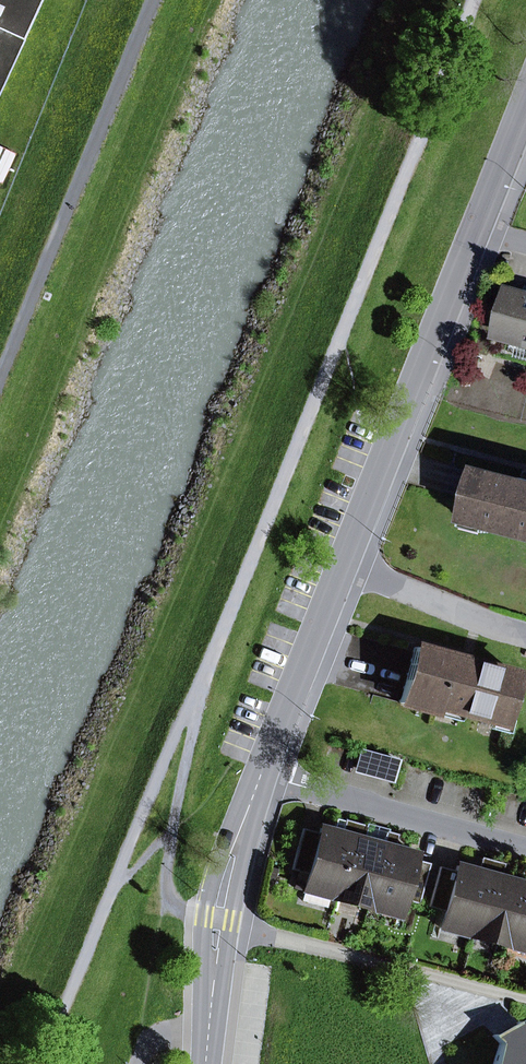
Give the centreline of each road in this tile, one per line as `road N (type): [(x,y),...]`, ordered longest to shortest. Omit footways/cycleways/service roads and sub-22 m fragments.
road 1 (track): [(474,0),(42,1063)]
road 2 (track): [(150,0),(0,378)]
road 3 (secondary): [(476,232),(345,564)]
road 4 (residential): [(263,776),(525,849)]
road 5 (secondary): [(263,776),(221,920),(208,1029)]
road 6 (secondary): [(345,564),(263,776)]
road 7 (residential): [(525,634),(345,564)]
road 8 (secondary): [(525,104),(476,232)]

